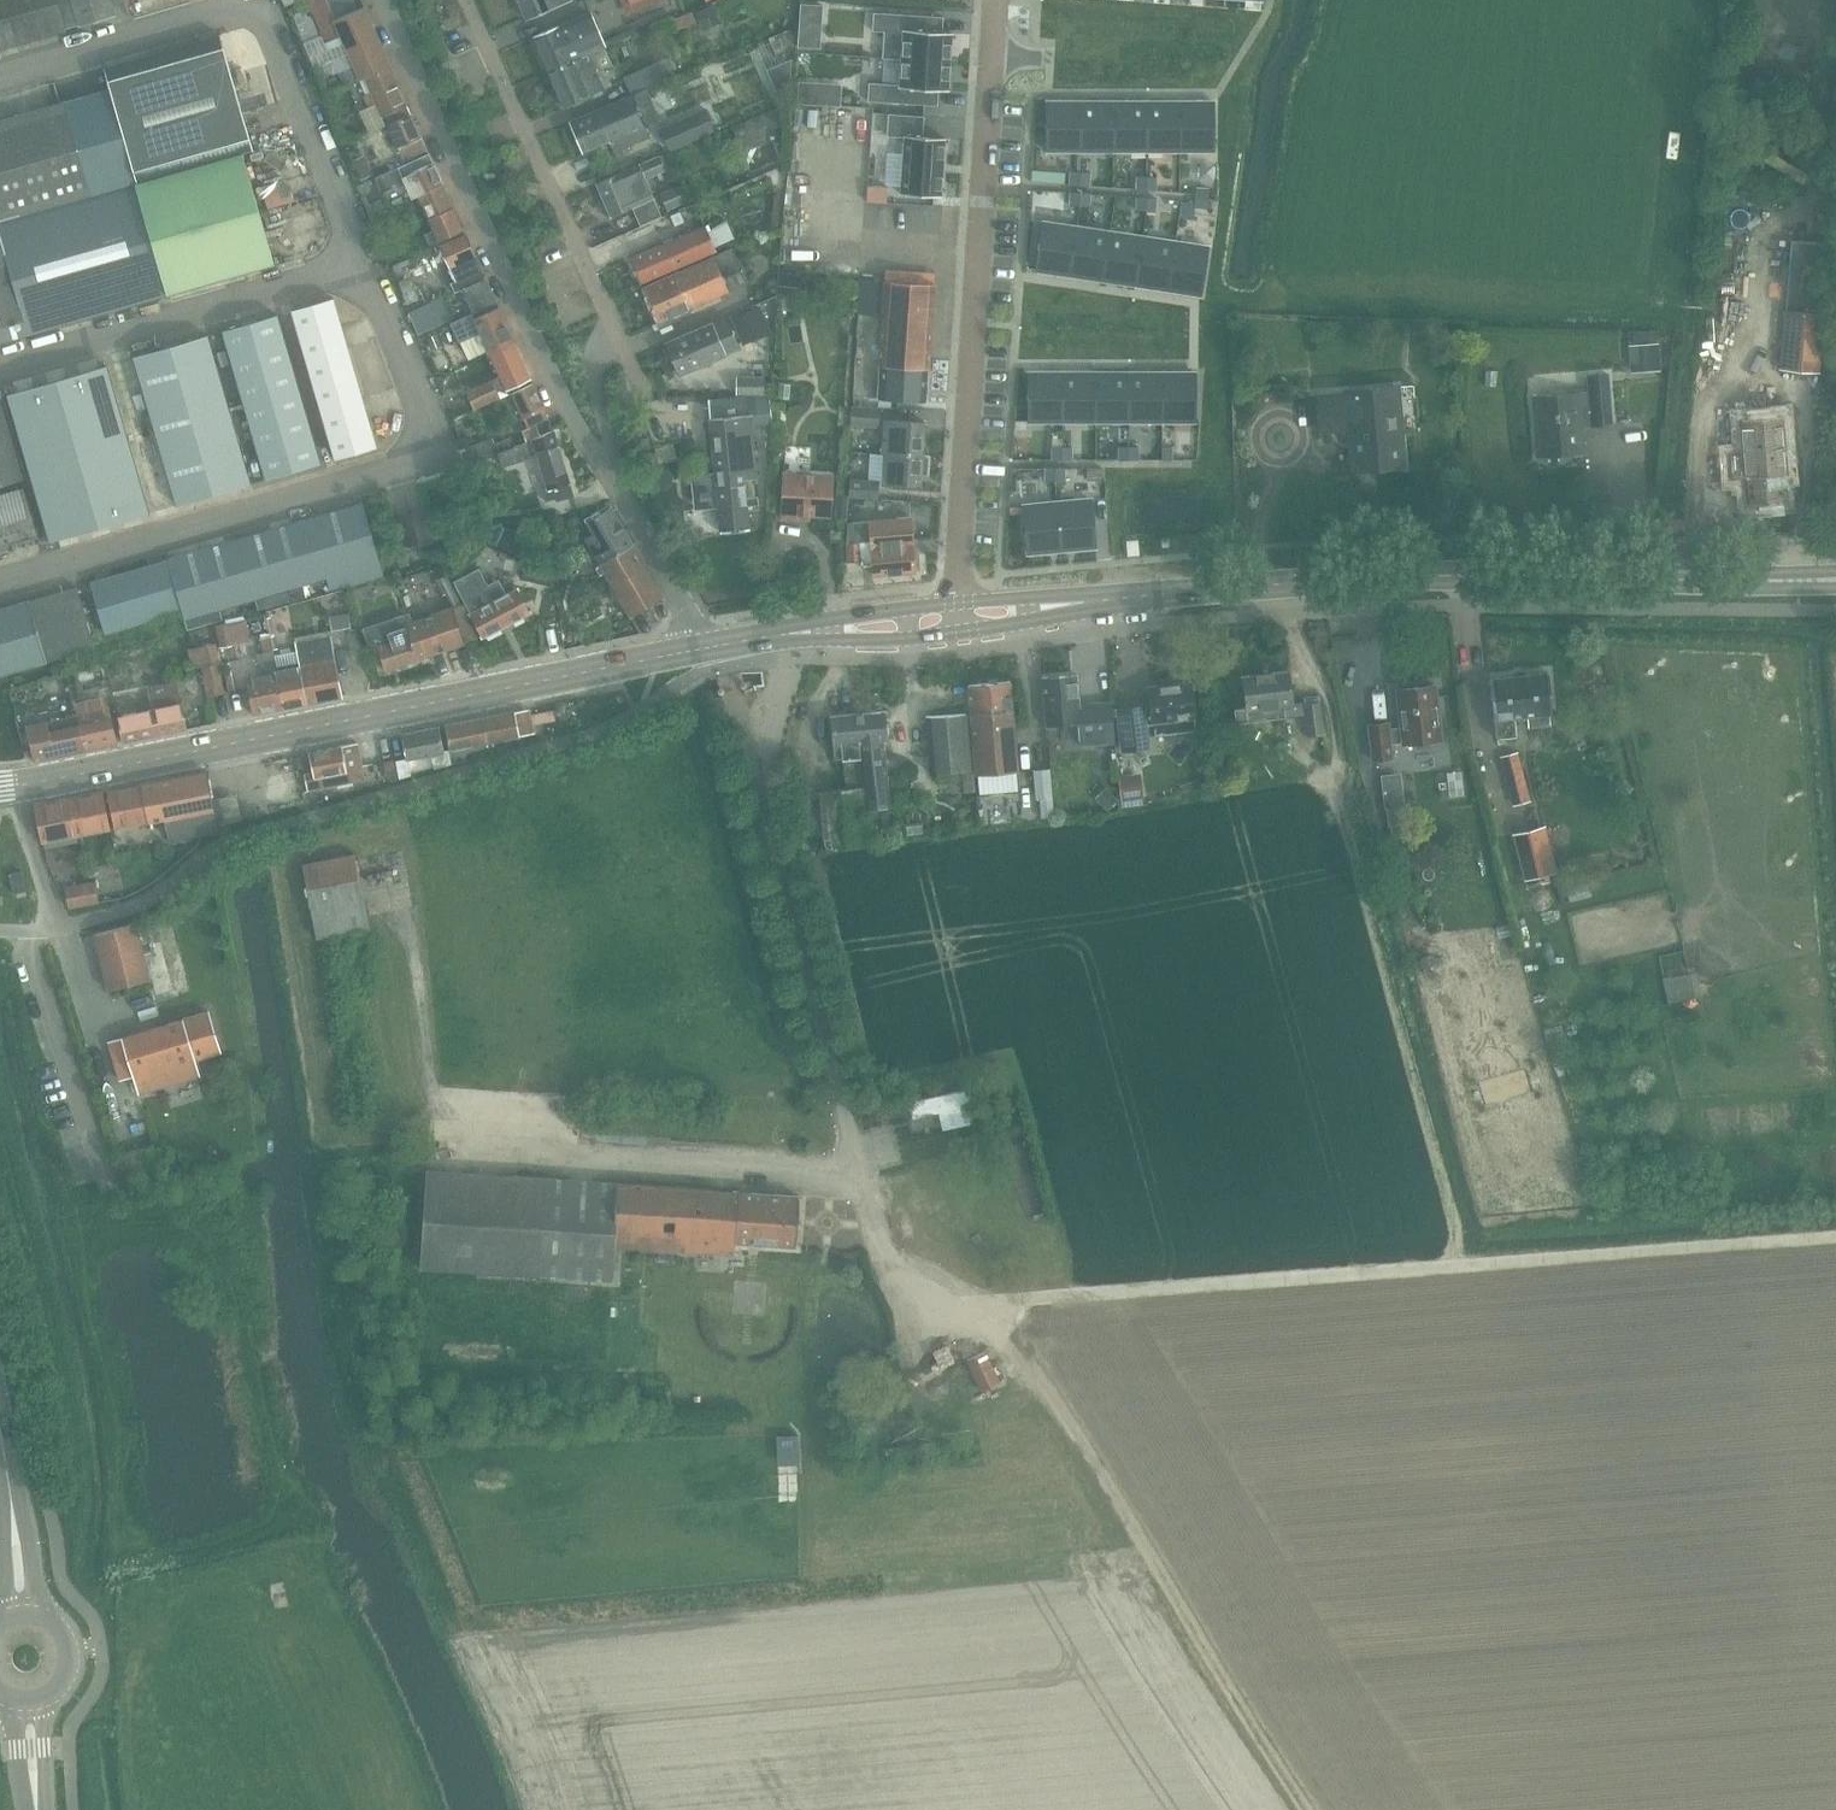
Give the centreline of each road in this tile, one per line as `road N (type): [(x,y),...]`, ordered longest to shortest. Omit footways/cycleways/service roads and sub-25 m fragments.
road 1 (track): [(1835,1237),(943,1308),(893,1277),(859,1176)]
road 2 (secondary): [(0,788),(701,648)]
road 3 (secondary): [(1091,601),(1361,578),(1801,578)]
road 4 (unclassified): [(362,257),(422,408),(422,435),(403,463),(0,582)]
road 5 (residential): [(995,0),(960,602)]
road 6 (track): [(1307,1809),(1063,1415),(1004,1345),(994,1302)]
road 7 (residential): [(617,490),(560,392),(384,0)]
road 8 (unclassified): [(0,74),(230,10),(263,14),(362,257)]
road 9 (unclassified): [(0,364),(362,257)]
road 10 (residential): [(614,333),(468,0)]
road 11 (track): [(1295,612),(1301,640),(1328,678),(1341,746),(1335,783)]
road 12 (secondary): [(960,602),(829,618),(783,634)]
road 13 (secondary): [(783,634),(867,639),(962,632)]
road 14 (residential): [(701,648),(617,490)]
road 15 (residential): [(614,333),(593,369),(617,490)]
road 16 (secondary): [(962,632),(1091,601)]
road 17 (secondary): [(1091,601),(960,602)]
road 18 (tertiary): [(42,1618),(9,1492)]
road 19 (tertiary): [(9,1492),(1,1622)]

